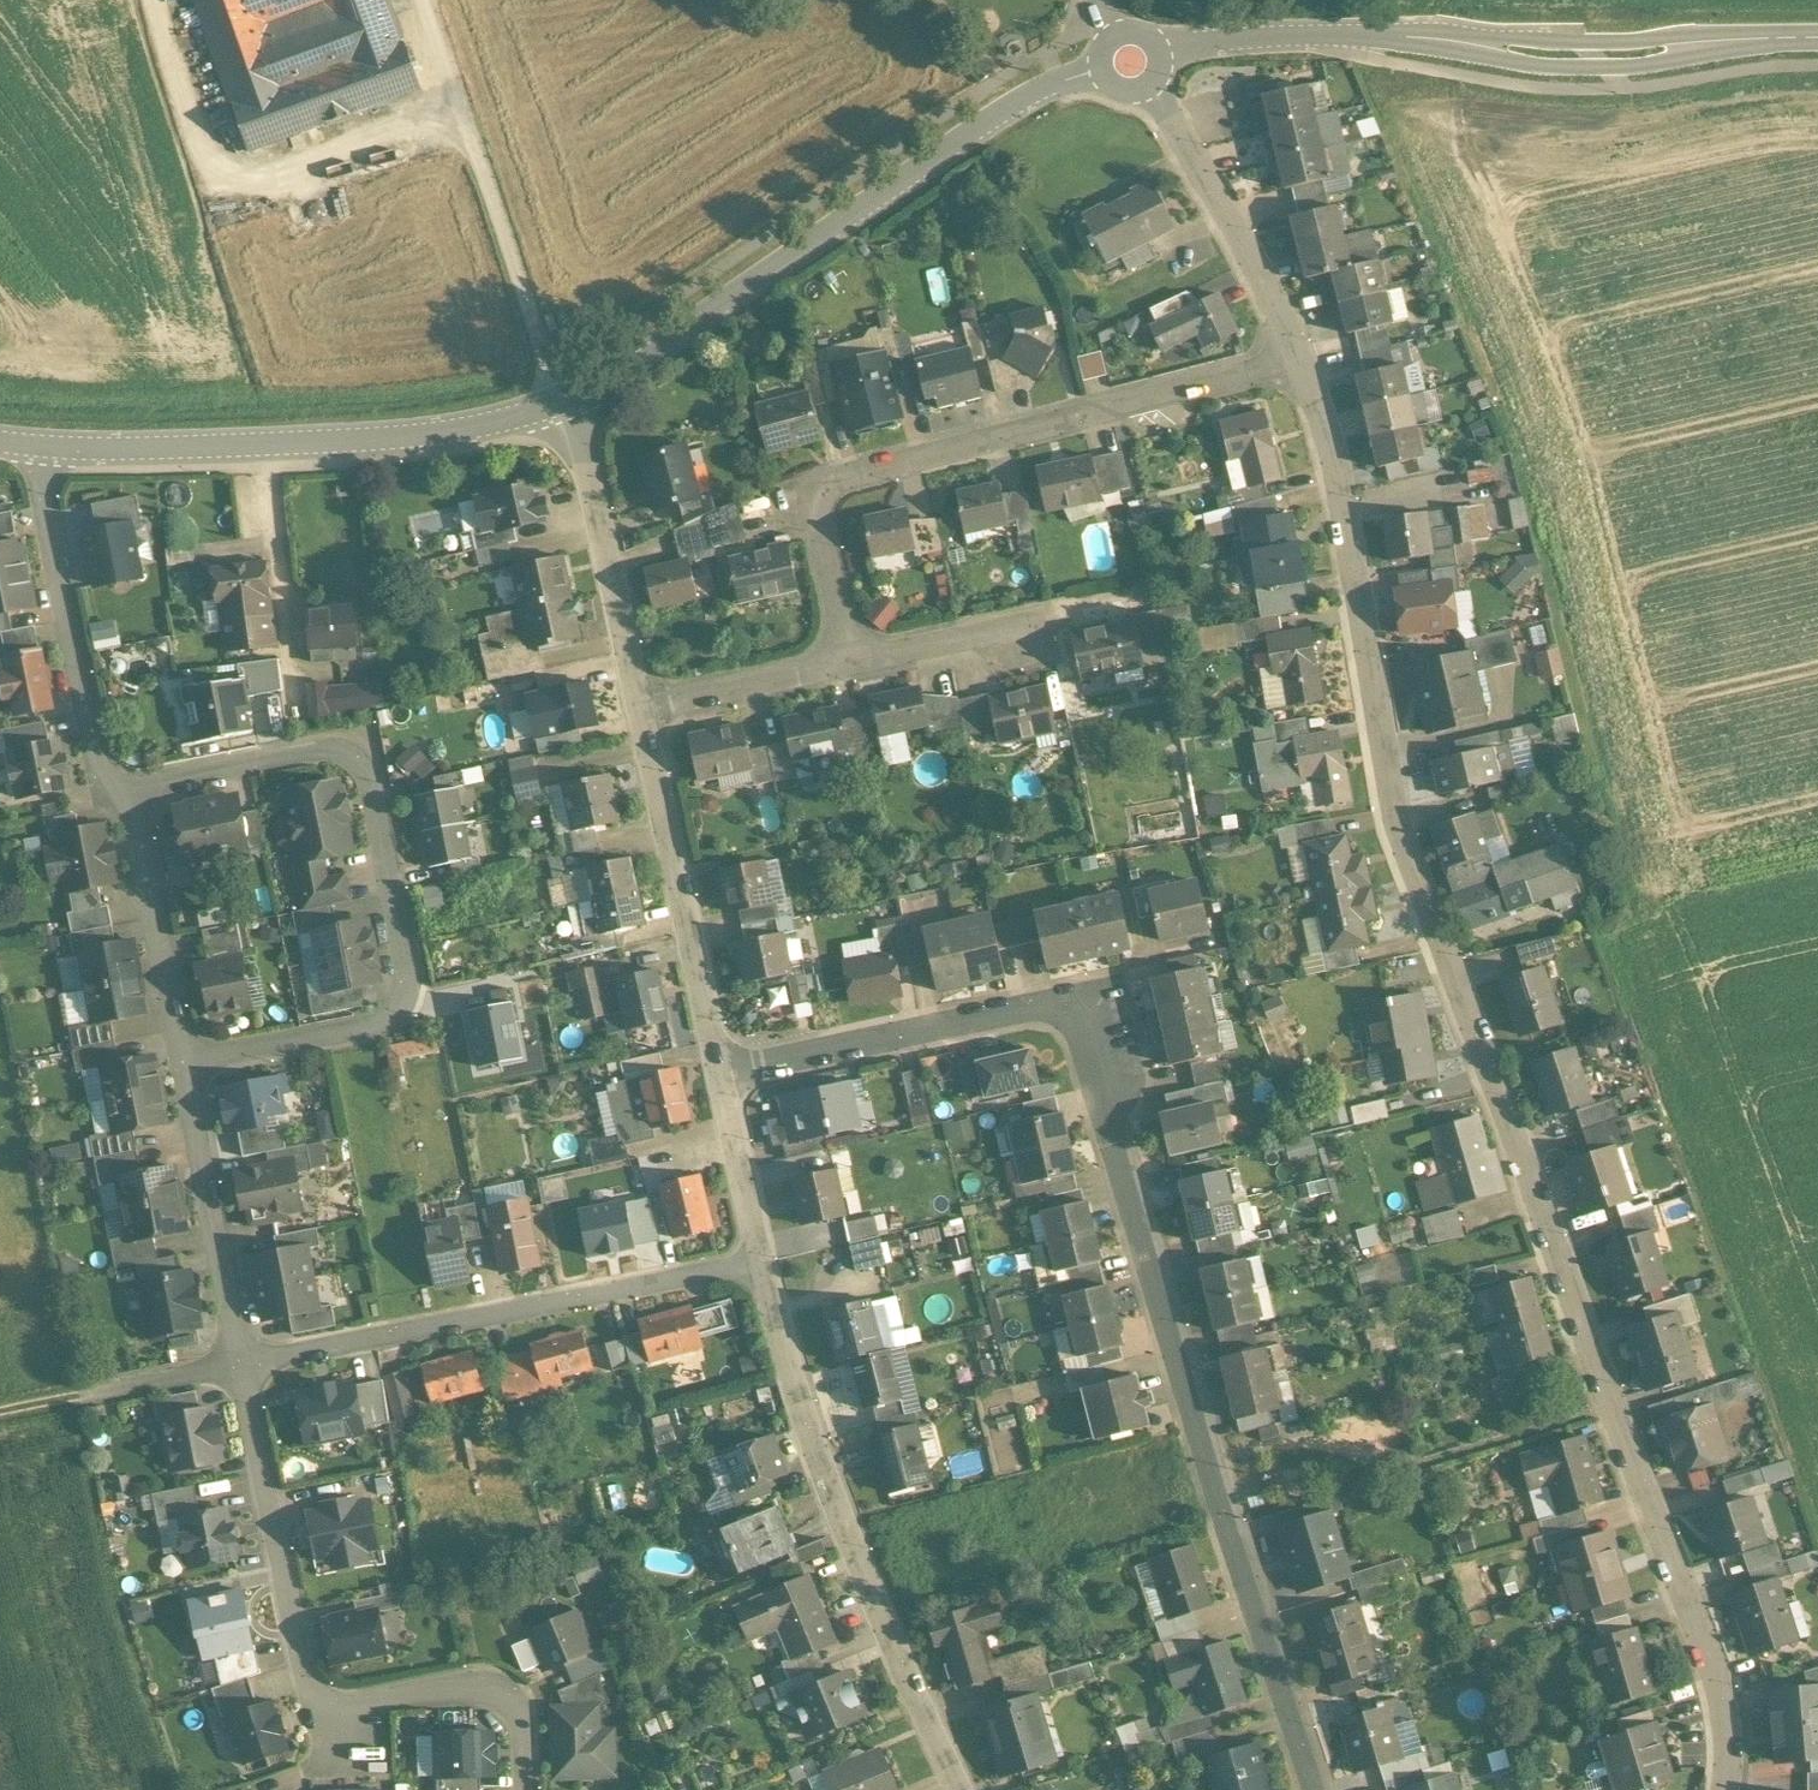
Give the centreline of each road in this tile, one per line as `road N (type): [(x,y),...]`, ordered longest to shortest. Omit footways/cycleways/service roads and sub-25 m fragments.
road 1 (residential): [(1719,1789),(1727,1741),(1714,1664),(1395,827),(1344,505),(1301,360)]
road 2 (residential): [(1319,1789),(1220,1497),(1076,996),(722,1071)]
road 3 (residential): [(128,786),(318,750),(356,755),(374,780),(411,1006),(383,1027),(186,1068)]
road 4 (residential): [(850,667),(821,528),(825,498),(858,479),(1301,360)]
road 5 (residential): [(527,1789),(526,1734),(514,1696),(481,1685),(391,1697),(328,1731),(239,1368)]
road 6 (tertiary): [(1159,51),(1312,35),(1564,55),(1817,39)]
road 7 (tertiary): [(559,401),(637,363),(1008,111),(1103,69)]
road 8 (residential): [(765,1260),(840,1502),(965,1789)]
road 9 (residential): [(765,1260),(239,1368)]
road 10 (tertiary): [(33,446),(437,434),(559,401)]
road 11 (residential): [(642,710),(722,1071)]
road 12 (residential): [(128,786),(97,767),(33,446)]
road 13 (residential): [(559,401),(592,483),(642,710)]
road 14 (residential): [(1301,360),(1152,84)]
road 15 (residential): [(239,1368),(186,1068)]
road 16 (residential): [(186,1068),(128,786)]
road 17 (residential): [(642,710),(850,667)]
road 18 (residential): [(722,1071),(765,1260)]
road 19 (residential): [(850,667),(1026,632)]
road 20 (residential): [(239,1368),(100,1394)]

